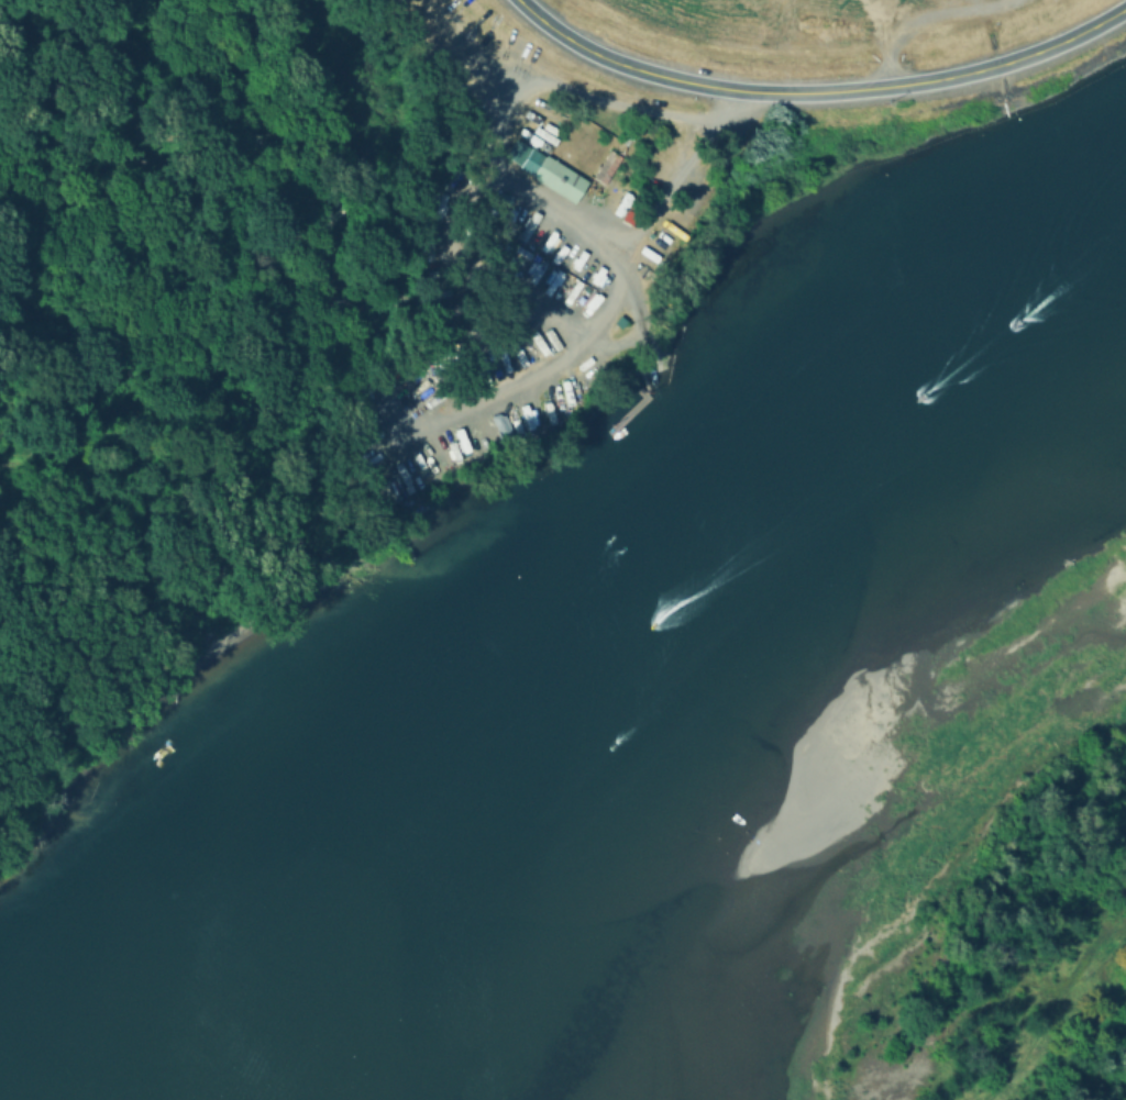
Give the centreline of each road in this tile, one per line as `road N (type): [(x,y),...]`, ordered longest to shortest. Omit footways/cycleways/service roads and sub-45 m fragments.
road 1 (tertiary): [(1125,8),(1072,41),(990,70),(877,89),(766,93),(644,74),(598,57),(518,0)]

